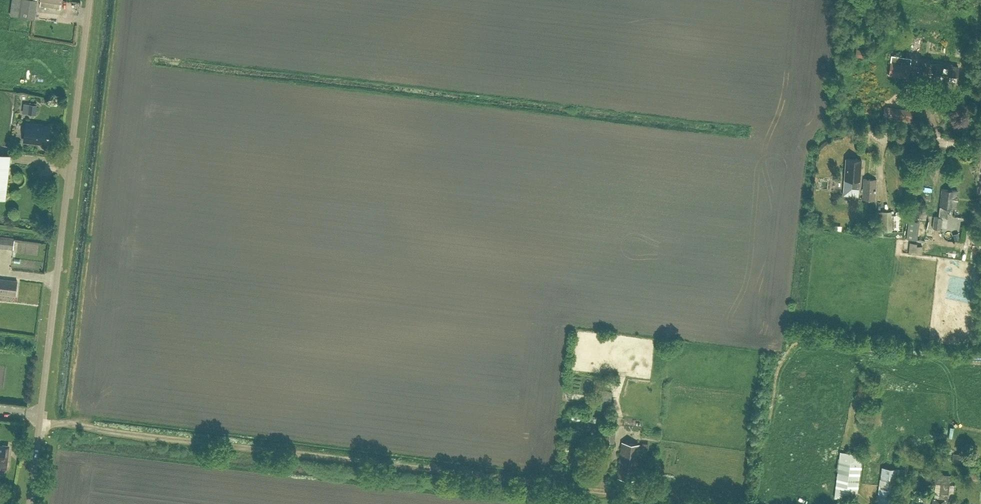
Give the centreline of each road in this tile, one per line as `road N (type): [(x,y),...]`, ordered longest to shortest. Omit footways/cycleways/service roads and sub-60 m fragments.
road 1 (track): [(697,503),(41,423)]
road 2 (unclassified): [(29,503),(90,0)]

